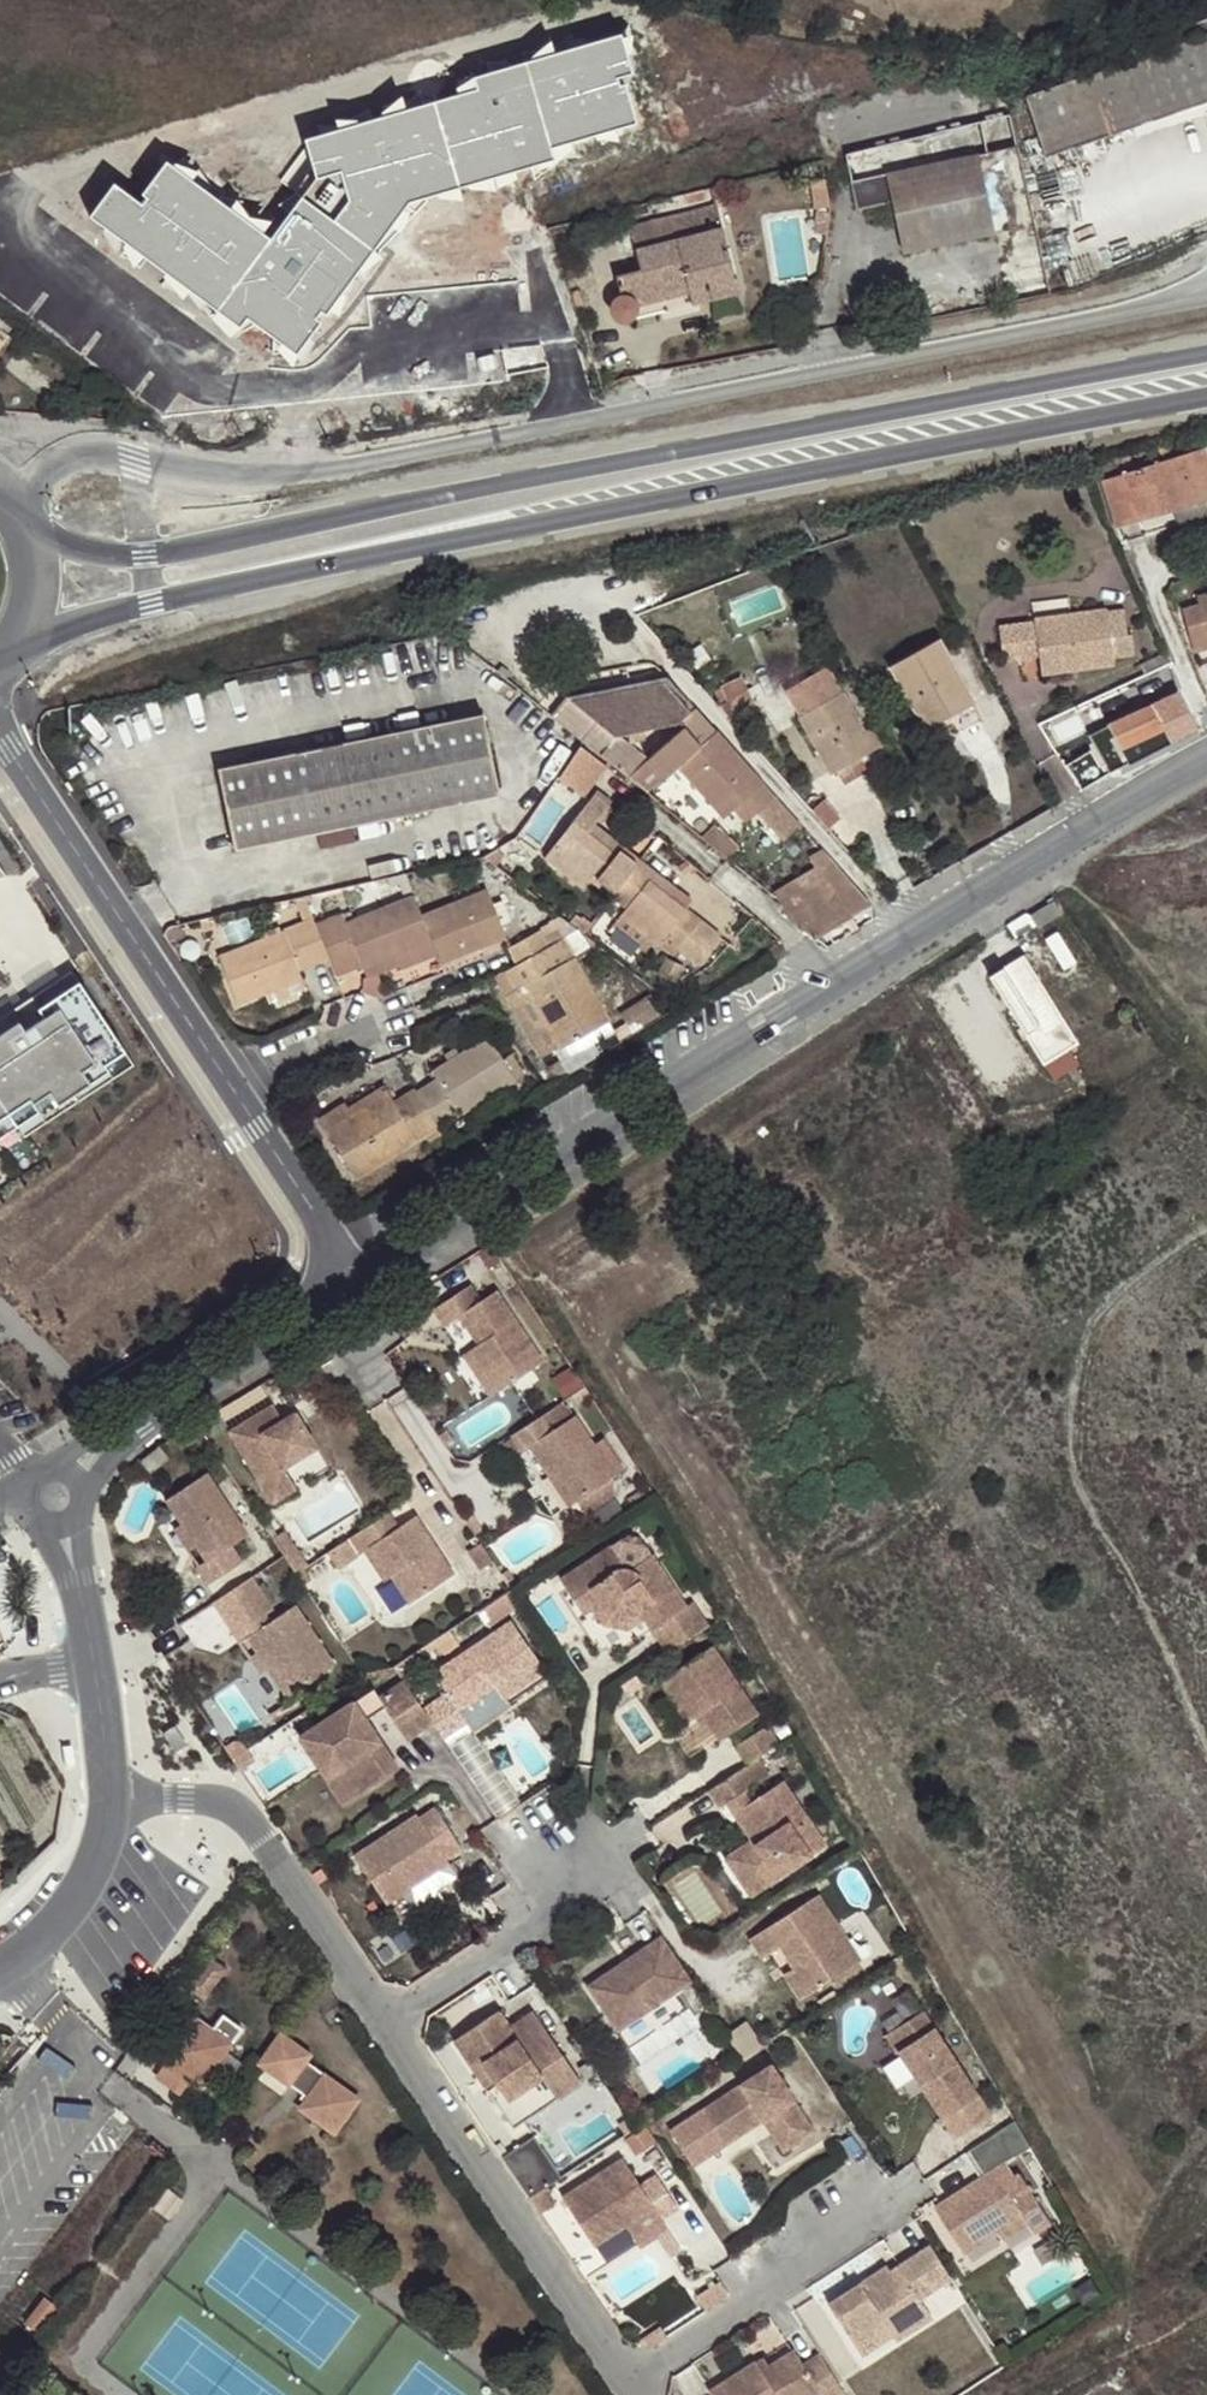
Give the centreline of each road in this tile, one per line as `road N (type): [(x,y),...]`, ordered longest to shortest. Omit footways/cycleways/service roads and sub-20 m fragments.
road 1 (residential): [(24,523),(28,497),(51,464),(93,450),(219,481),(336,468),(1206,293)]
road 2 (secondary): [(18,643),(151,604),(1206,397)]
road 3 (secondary): [(1206,360),(145,557),(56,540),(24,523)]
road 4 (tertiary): [(1206,768),(364,1287)]
road 5 (tertiary): [(10,750),(364,1287)]
road 6 (residential): [(621,2375),(384,2014)]
road 7 (residential): [(384,2014),(279,1854),(236,1814),(202,1802),(109,1794)]
road 8 (residential): [(874,2209),(621,2375)]
road 9 (residential): [(609,1874),(384,2014)]
road 10 (tertiary): [(324,1311),(139,1421)]
road 11 (residential): [(109,1794),(93,1867),(77,1900),(0,1969)]
road 12 (residential): [(84,1665),(109,1794)]
road 13 (residential): [(324,1311),(396,1419)]
road 14 (secondary): [(18,643),(36,595),(24,523)]

